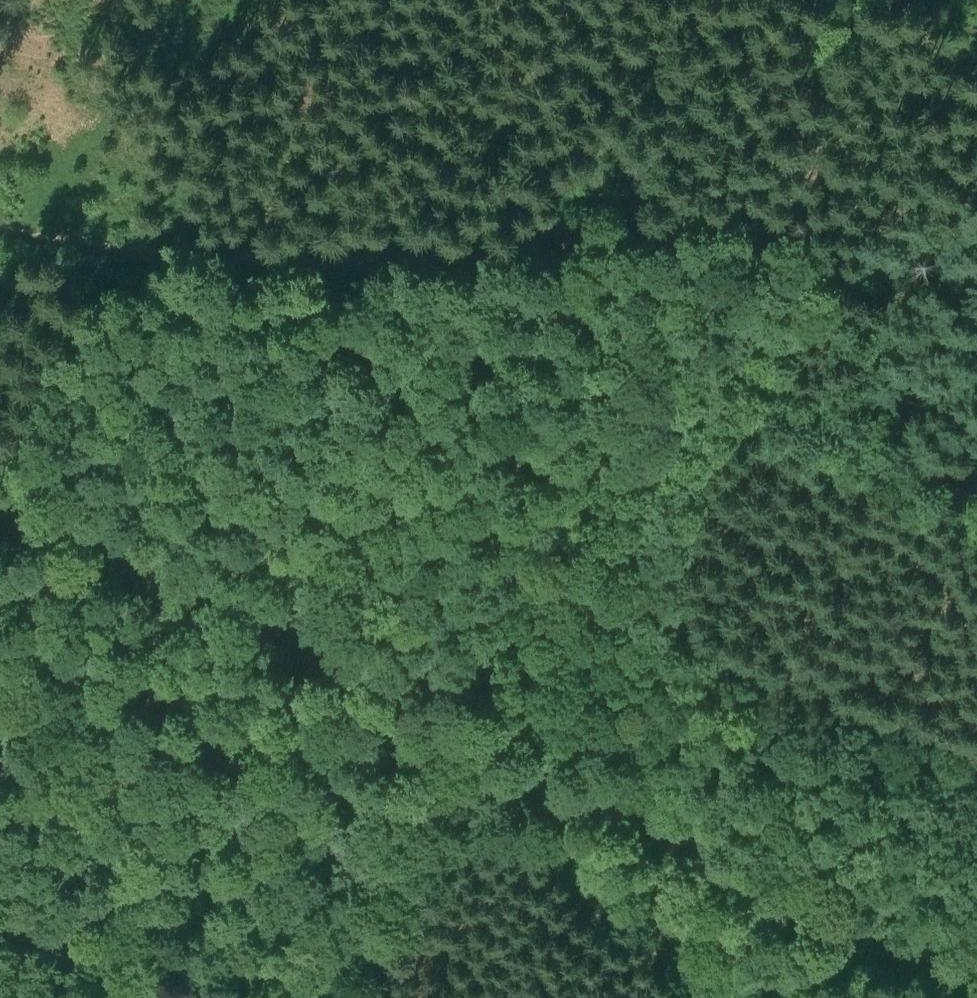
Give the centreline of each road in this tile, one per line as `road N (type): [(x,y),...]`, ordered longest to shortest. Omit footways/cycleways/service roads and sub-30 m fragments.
road 1 (track): [(0,222),(185,250),(516,261),(697,209),(751,218),(813,240),(841,270),(905,439),(976,468)]
road 2 (track): [(467,798),(453,774),(386,722),(302,618),(0,495)]
road 3 (track): [(976,955),(902,944),(822,918),(635,801),(596,794),(467,798)]
road 4 (track): [(0,697),(140,689),(180,694),(421,807),(450,812),(467,798)]

